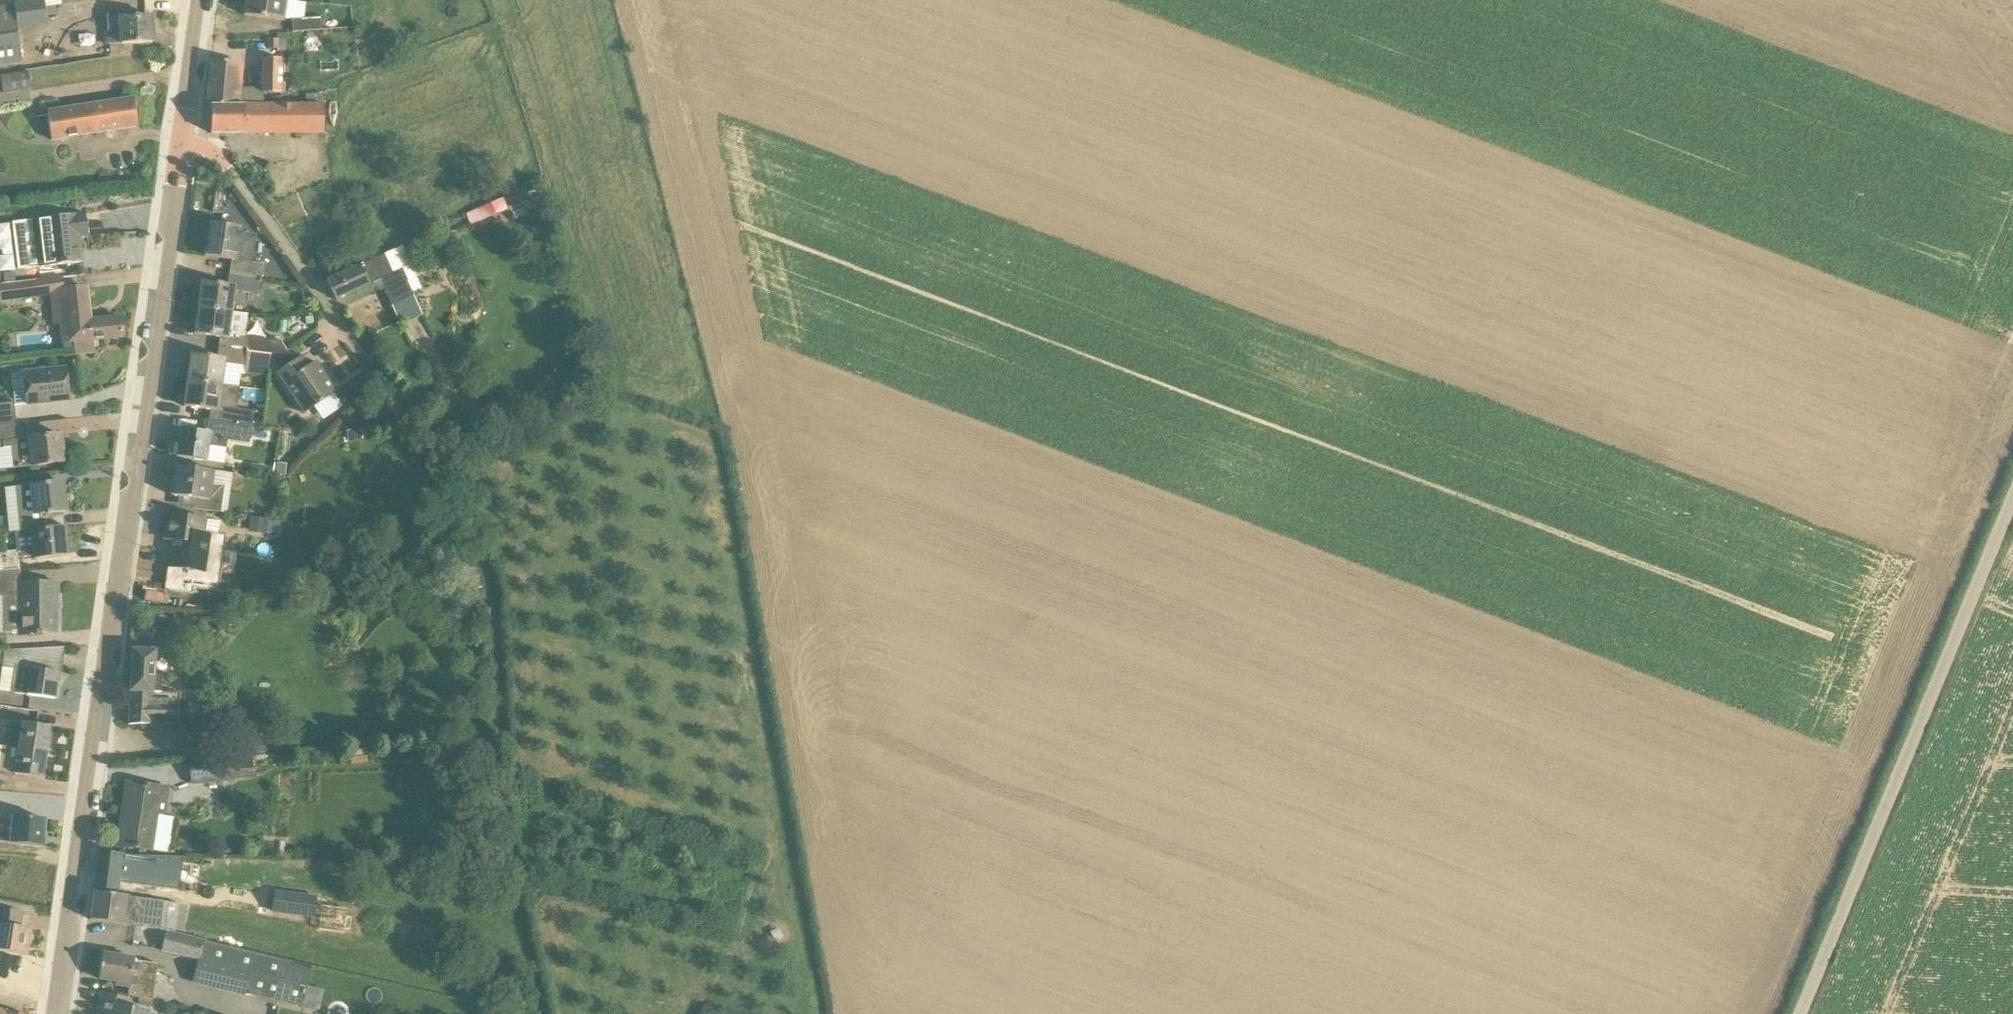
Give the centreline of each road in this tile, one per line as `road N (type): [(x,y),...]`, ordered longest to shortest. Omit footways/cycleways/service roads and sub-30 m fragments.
road 1 (tertiary): [(54,1013),(181,143)]
road 2 (unclassified): [(1799,1013),(2012,490)]
road 3 (residential): [(181,143),(217,153),(358,348)]
road 4 (tertiary): [(181,143),(201,0)]

